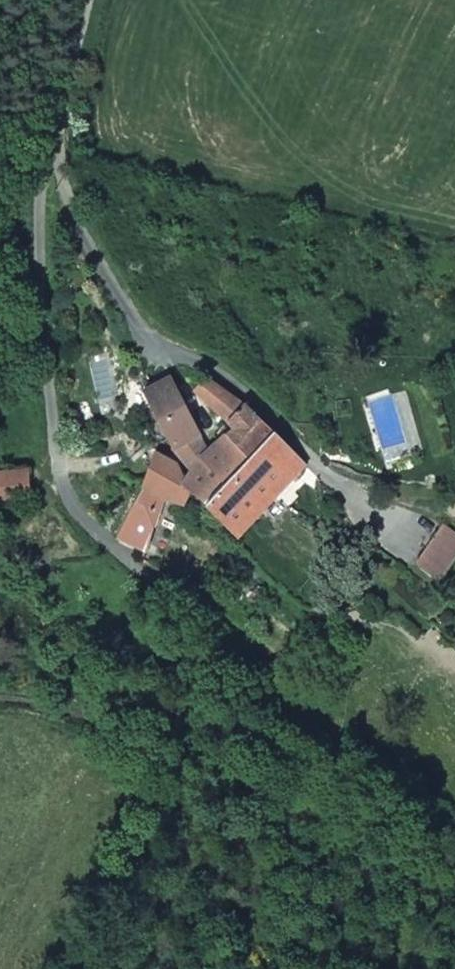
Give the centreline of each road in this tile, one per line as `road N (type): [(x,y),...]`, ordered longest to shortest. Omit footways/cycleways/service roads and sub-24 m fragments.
road 1 (unclassified): [(42,158),(131,316),(154,341),(257,399),(332,484)]
road 2 (unclassified): [(196,785),(214,785),(249,747),(250,725),(225,647),(174,591),(71,506),(56,463)]
road 3 (residential): [(42,158),(38,228),(56,463)]
road 4 (track): [(64,968),(85,924),(196,785)]
road 5 (track): [(0,697),(81,710),(196,785)]
road 6 (residential): [(83,0),(42,158)]

